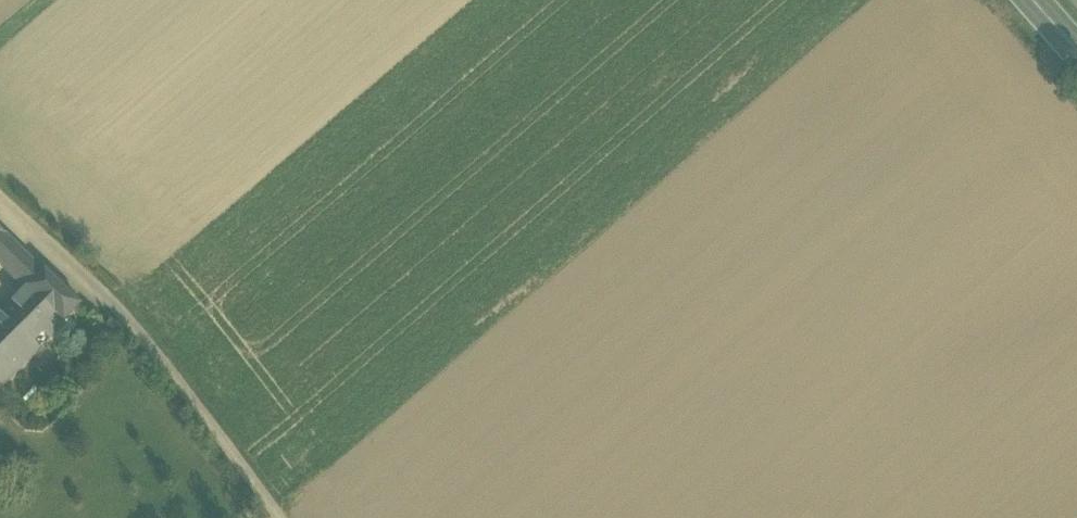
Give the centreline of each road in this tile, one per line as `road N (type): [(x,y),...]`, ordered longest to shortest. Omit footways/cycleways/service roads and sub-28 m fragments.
road 1 (unclassified): [(274,517),(120,318),(0,204)]

